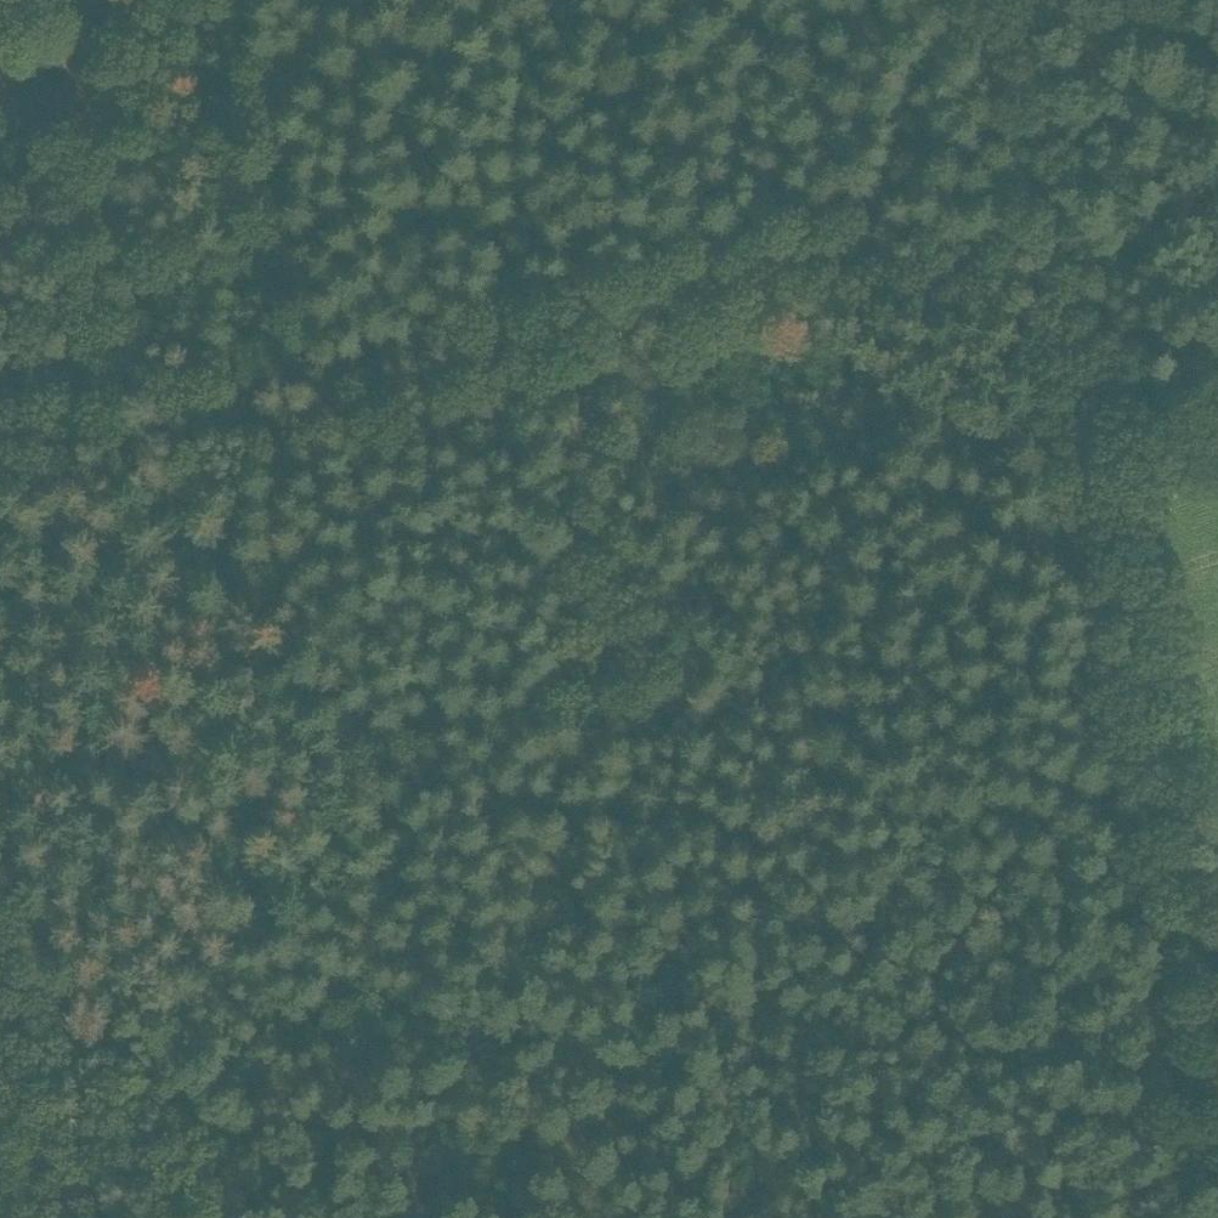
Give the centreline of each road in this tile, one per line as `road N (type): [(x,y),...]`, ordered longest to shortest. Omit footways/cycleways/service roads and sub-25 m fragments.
road 1 (track): [(0,449),(261,417),(785,268),(926,277),(1055,305)]
road 2 (track): [(1217,961),(1092,463)]
road 3 (track): [(1055,305),(983,0)]
road 4 (track): [(1092,463),(1055,305)]
road 5 (track): [(33,1217),(0,1068)]
road 6 (track): [(1217,422),(1092,463)]

